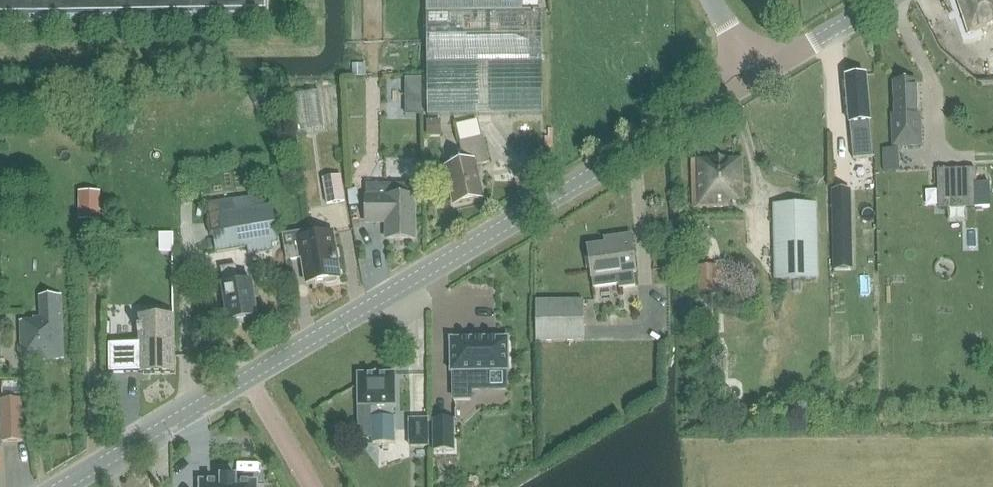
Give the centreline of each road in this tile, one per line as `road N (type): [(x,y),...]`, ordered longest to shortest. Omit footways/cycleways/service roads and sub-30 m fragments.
road 1 (tertiary): [(66,486),(755,75)]
road 2 (tertiary): [(755,75),(885,0)]

